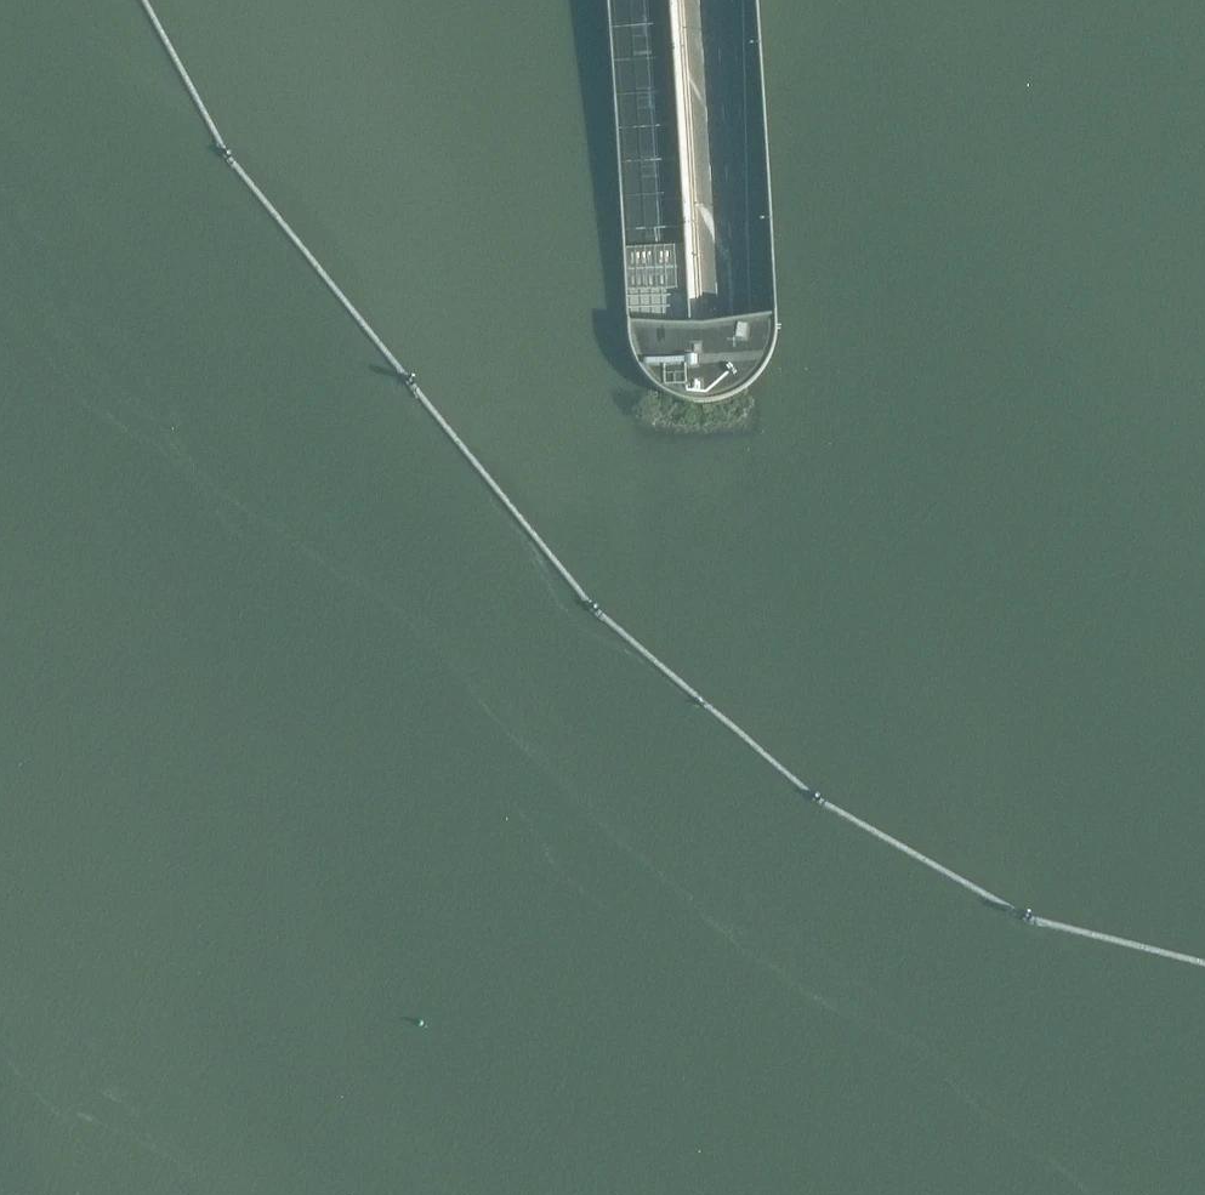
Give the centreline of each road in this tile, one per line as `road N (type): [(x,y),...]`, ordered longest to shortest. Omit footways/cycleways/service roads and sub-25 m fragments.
road 1 (motorway): [(641,0),(670,590),(672,1194)]
road 2 (motorway): [(740,1194),(714,0)]

